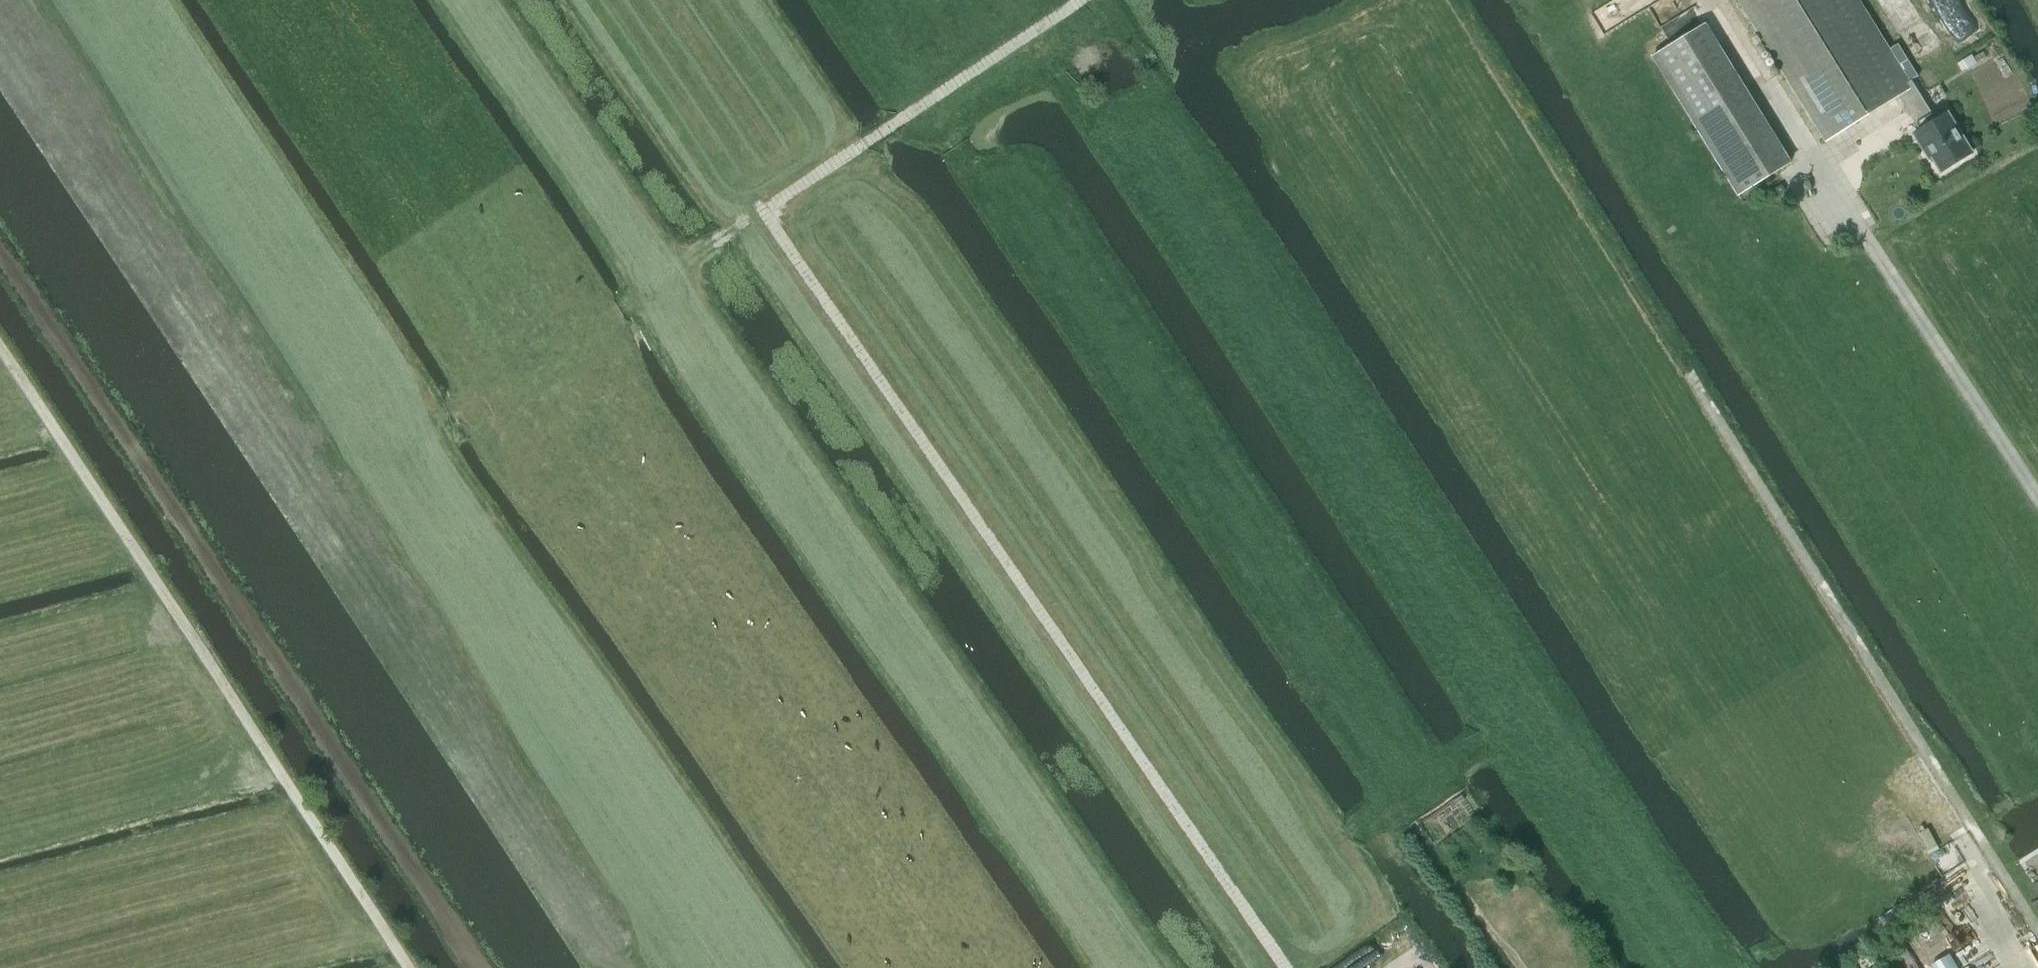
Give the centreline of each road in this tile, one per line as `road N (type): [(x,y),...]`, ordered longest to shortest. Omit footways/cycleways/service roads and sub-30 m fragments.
road 1 (track): [(0,348),(407,967)]
road 2 (track): [(2037,500),(1717,0)]

